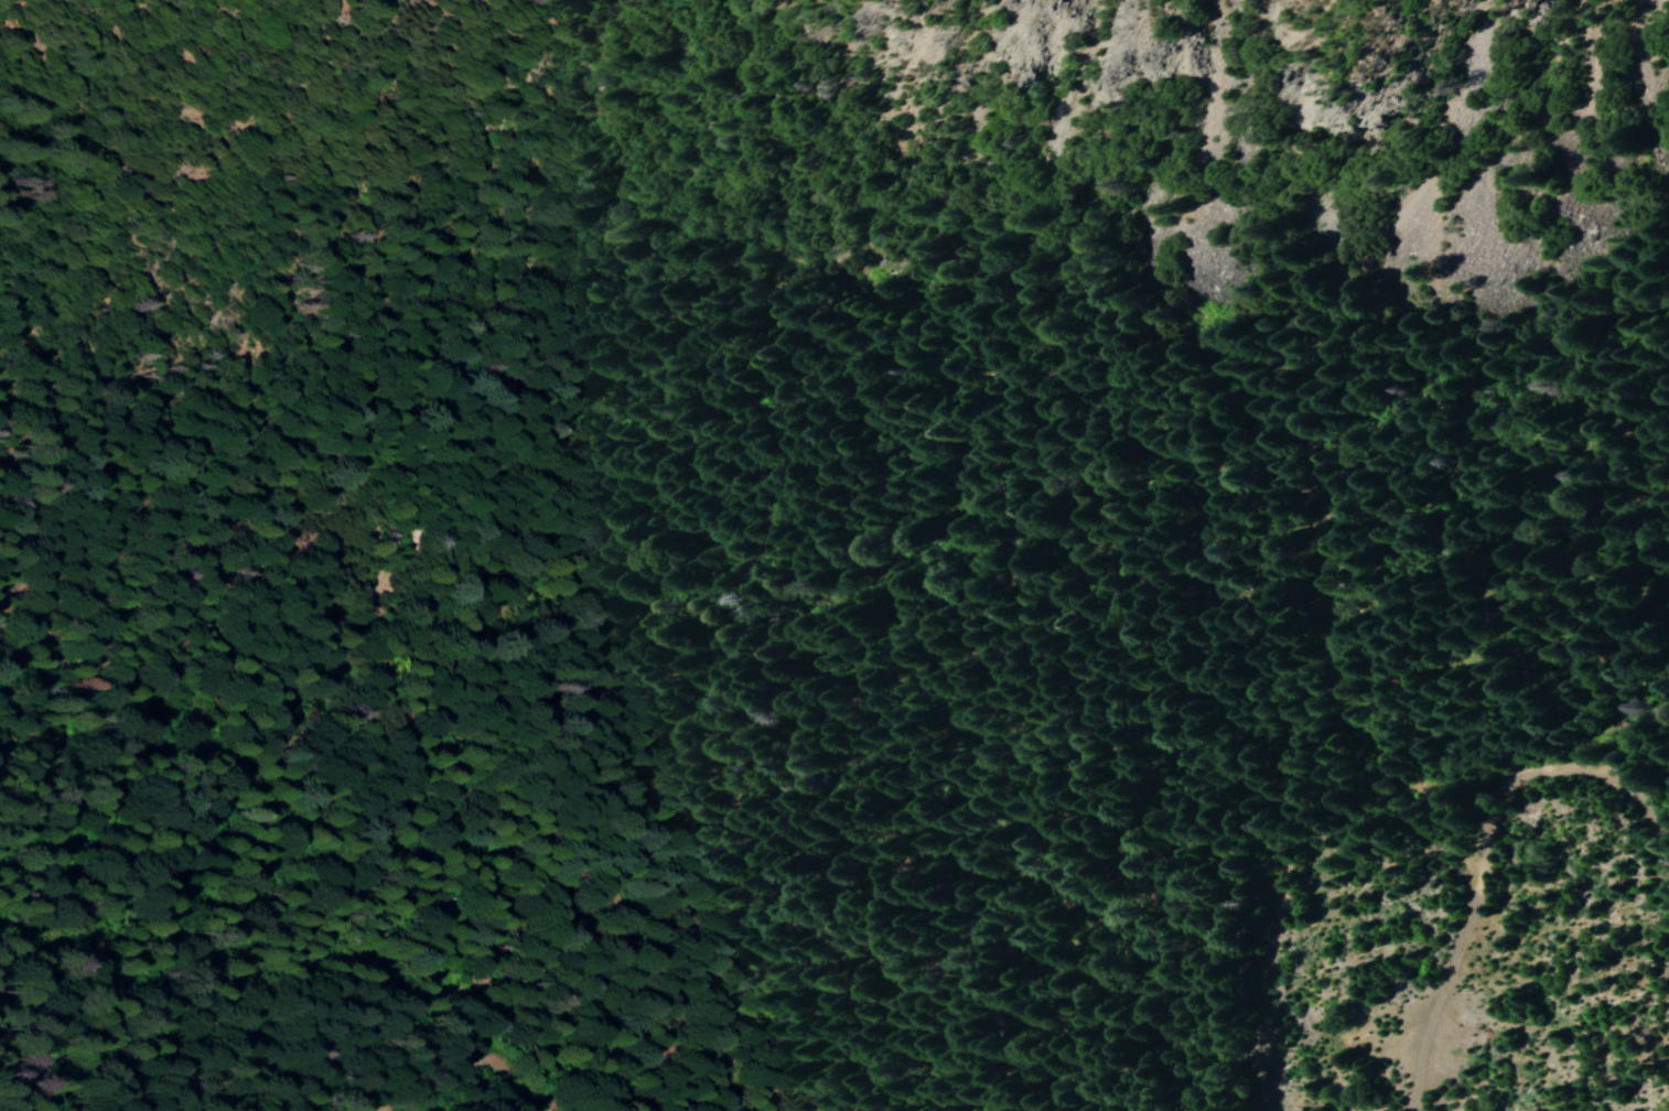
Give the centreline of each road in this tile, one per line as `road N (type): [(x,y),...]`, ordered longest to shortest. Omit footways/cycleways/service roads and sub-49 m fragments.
road 1 (track): [(1668,887),(1644,806),(1615,778),(1536,775),(1505,789),(1466,956),(1418,1110)]
road 2 (track): [(548,1110),(516,1081),(489,1070),(464,1072),(409,1110)]

